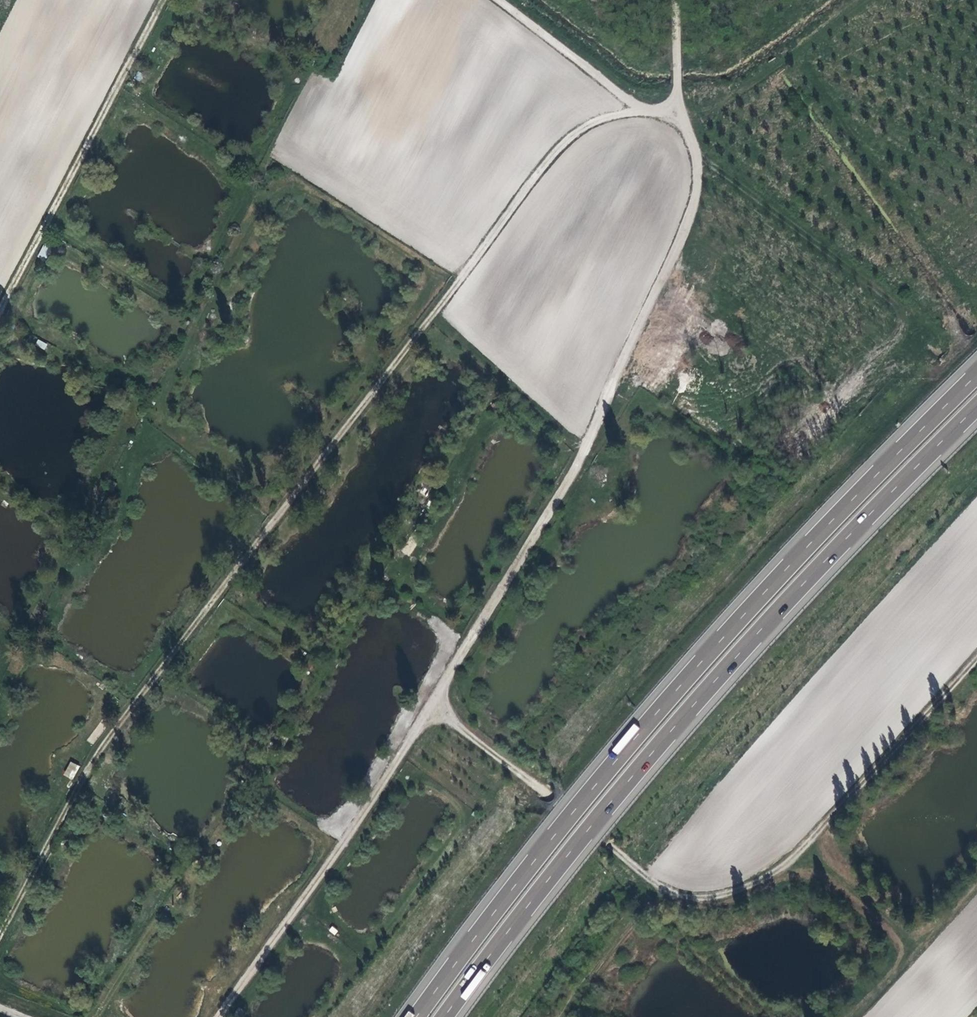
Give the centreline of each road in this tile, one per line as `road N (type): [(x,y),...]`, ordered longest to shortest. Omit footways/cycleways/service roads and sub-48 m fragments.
road 1 (track): [(0,926),(85,772),(557,148),(585,125),(643,106),(498,0)]
road 2 (track): [(218,1016),(435,700),(585,458),(685,238),(701,182),(704,154),(684,78),(682,0)]
road 3 (motorway): [(976,374),(724,636),(557,832),(417,1016)]
road 4 (motorway): [(444,1016),(577,842),(742,650),(976,406)]
road 5 (track): [(976,659),(807,846),(775,870),(703,897),(666,888),(435,700)]
road 6 (track): [(164,0),(0,311)]
road 7 (track): [(800,851),(900,945),(894,974),(847,1016)]

